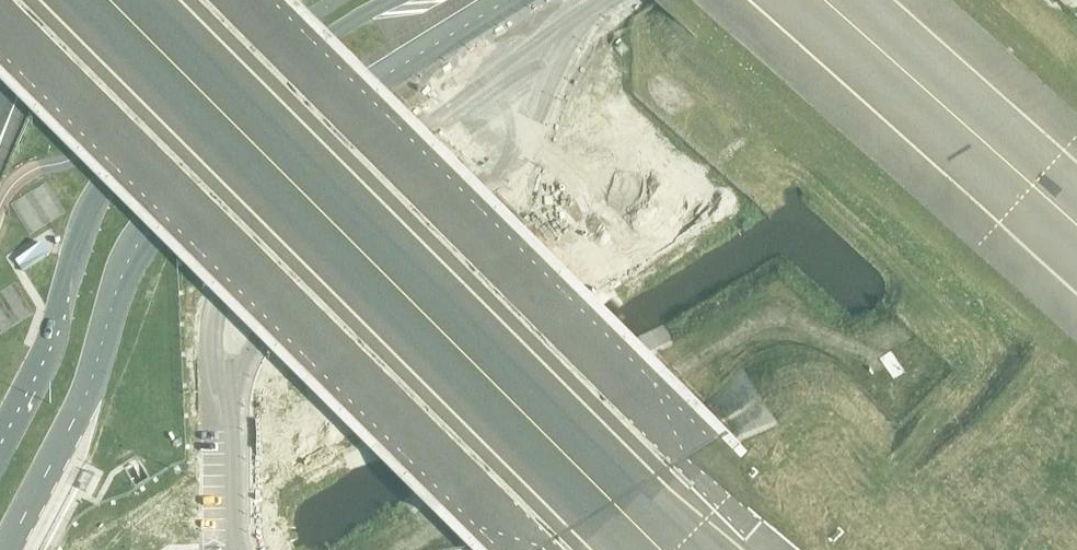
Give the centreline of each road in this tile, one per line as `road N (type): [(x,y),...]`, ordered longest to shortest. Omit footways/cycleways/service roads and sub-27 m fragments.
road 1 (tertiary): [(6,549),(85,396),(124,270),(148,230),(507,0)]
road 2 (tertiary): [(393,0),(107,175),(79,223),(46,337),(0,425)]

